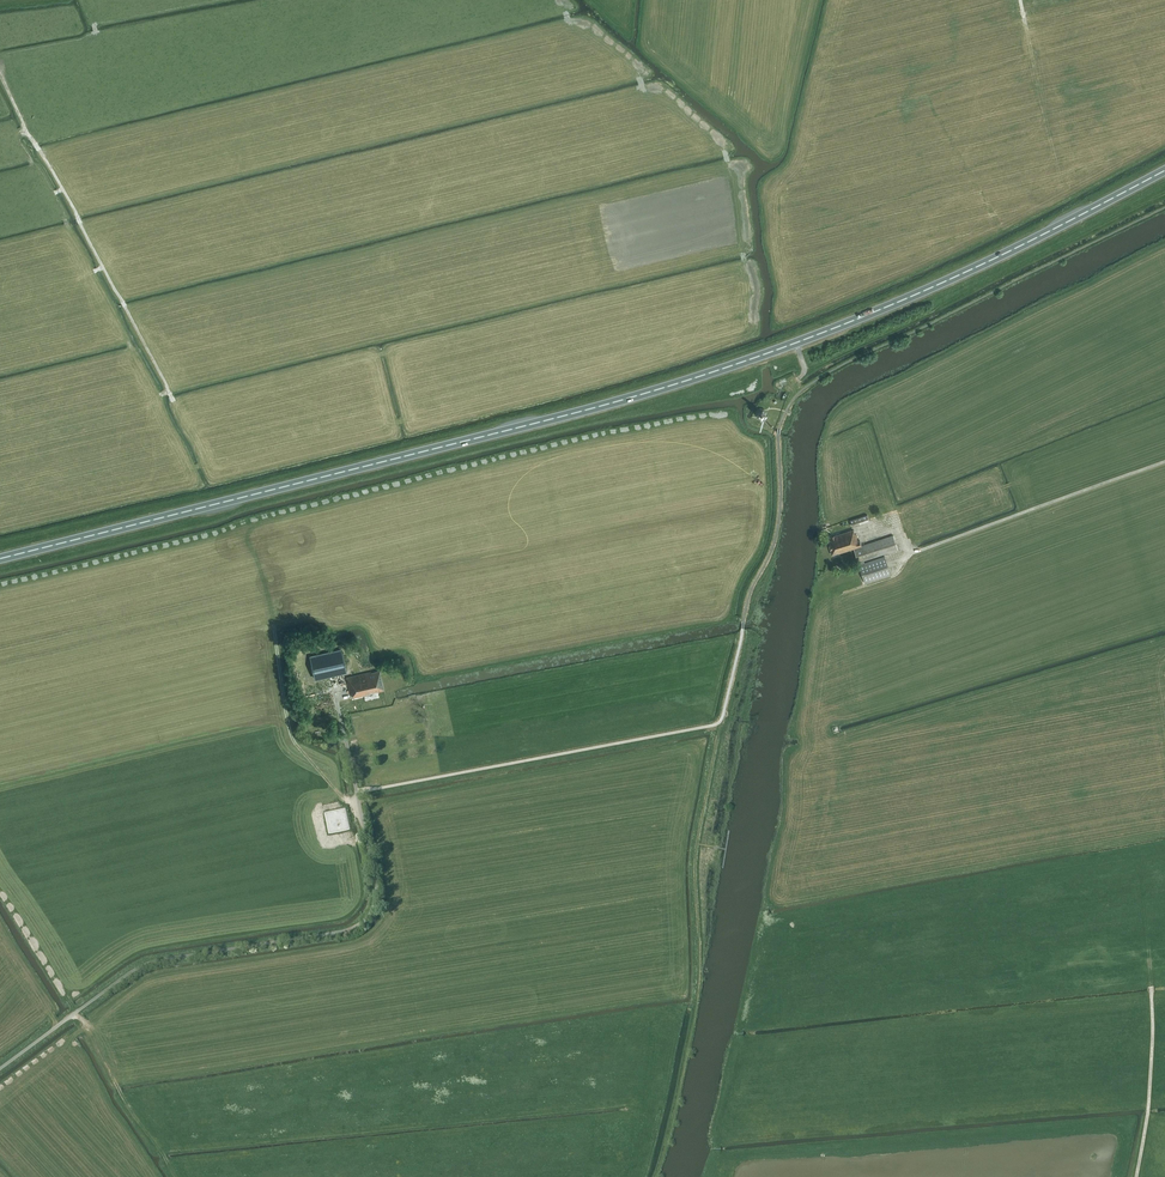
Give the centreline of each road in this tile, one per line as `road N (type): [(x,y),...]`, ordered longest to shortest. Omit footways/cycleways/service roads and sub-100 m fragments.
road 1 (trunk): [(0,558),(633,397),(741,362),(947,281),(1164,170)]
road 2 (unclassified): [(0,1070),(148,963),(365,921),(377,890),(346,738)]

